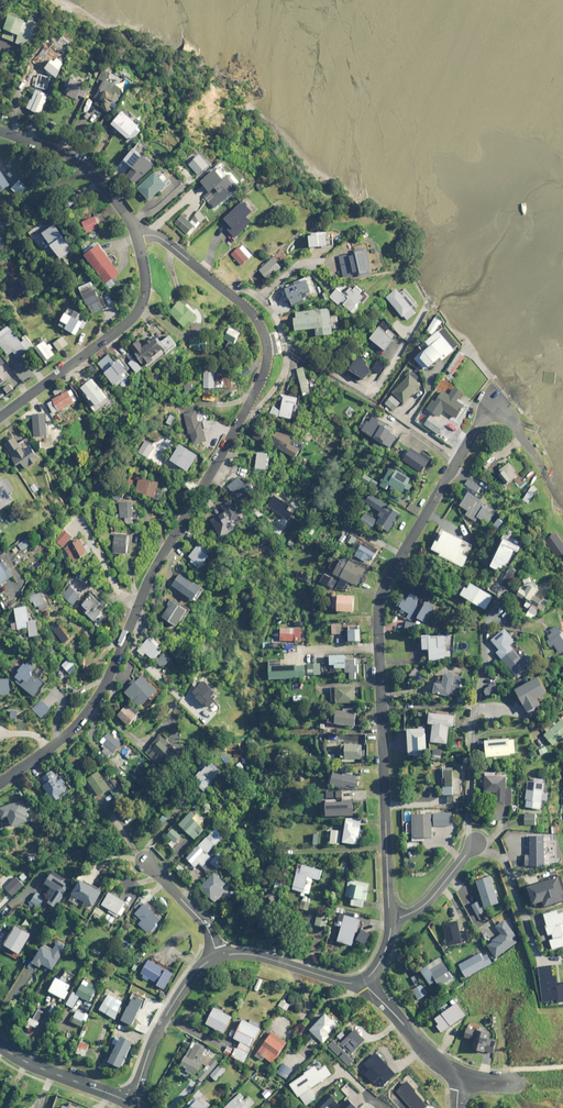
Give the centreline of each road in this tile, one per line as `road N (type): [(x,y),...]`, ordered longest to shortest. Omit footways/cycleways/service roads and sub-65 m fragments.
road 1 (residential): [(0,782),(73,729),(99,697),(147,583),(264,374),(263,331),(242,303),(158,236),(138,237)]
road 2 (residential): [(489,406),(381,596),(390,918)]
road 3 (residential): [(0,417),(137,312),(145,287),(138,237)]
road 4 (residential): [(138,237),(87,167),(0,130)]
road 5 (residential): [(219,956),(198,969),(163,1021),(132,1104)]
road 6 (residential): [(363,981),(247,953),(219,956)]
road 7 (residential): [(0,1044),(132,1104)]
road 8 (residential): [(460,1076),(426,1053),(363,981)]
road 9 (residential): [(145,862),(206,925),(219,956)]

